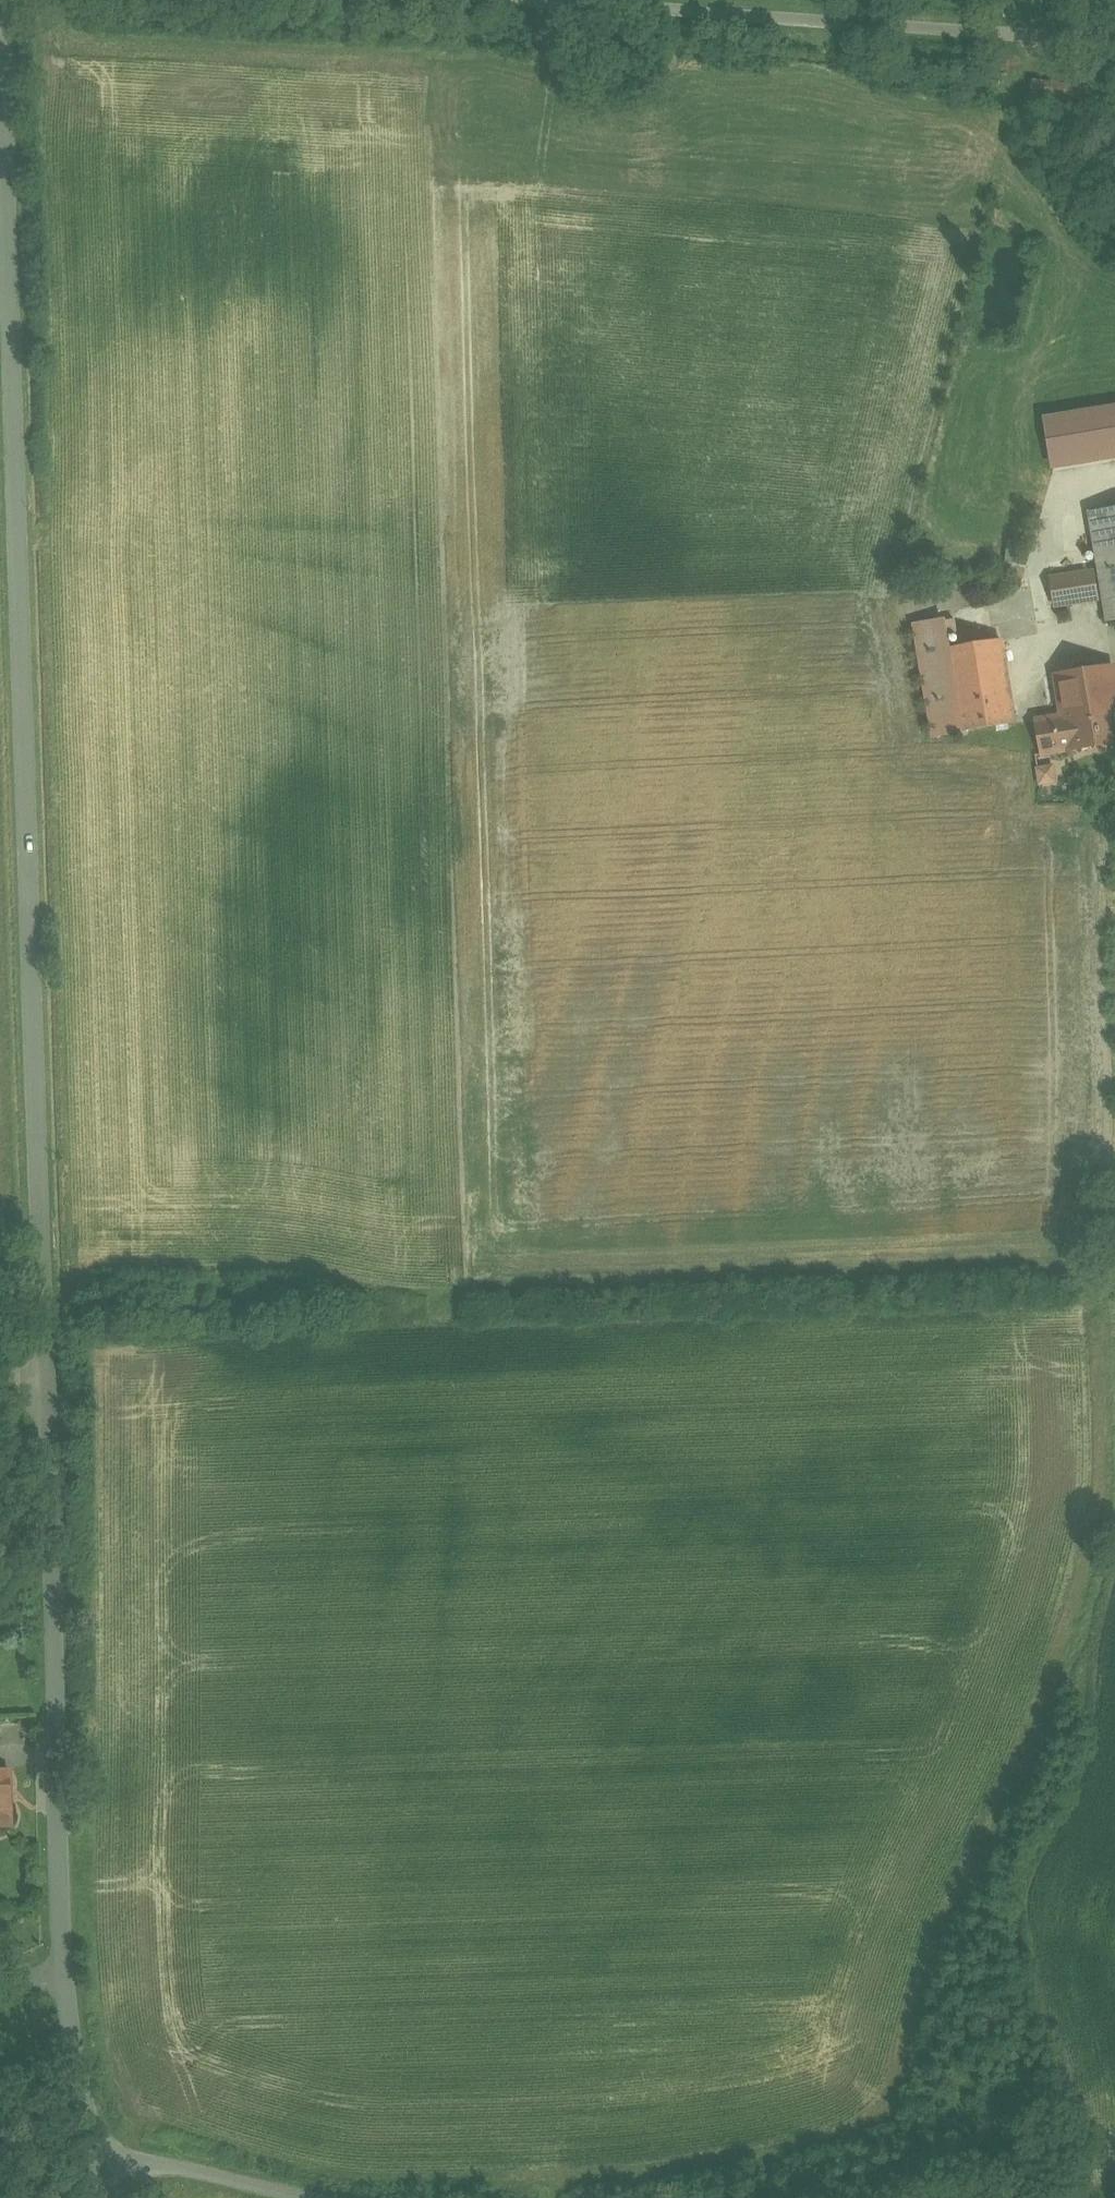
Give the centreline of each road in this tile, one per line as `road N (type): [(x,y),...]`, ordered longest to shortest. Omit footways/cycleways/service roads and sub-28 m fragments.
road 1 (unclassified): [(44,1390),(9,0)]
road 2 (unclassified): [(99,2159),(67,1983),(44,1390)]
road 3 (unclassified): [(1114,41),(569,0)]
road 4 (unclassified): [(99,2159),(289,2197)]

